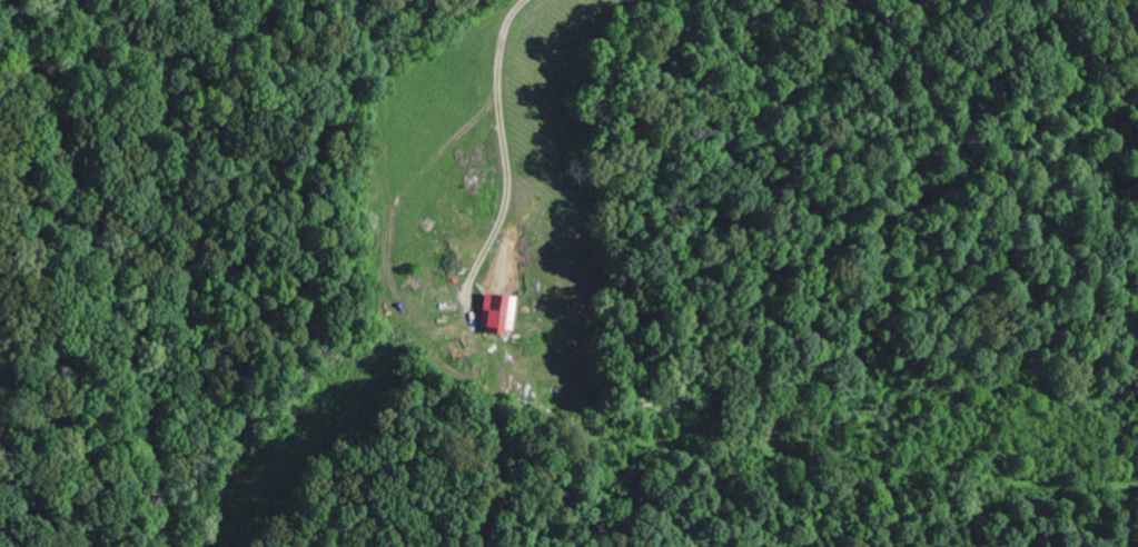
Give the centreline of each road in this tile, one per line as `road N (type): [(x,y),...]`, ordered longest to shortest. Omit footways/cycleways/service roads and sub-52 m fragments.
road 1 (residential): [(163,546),(141,419),(8,0)]

